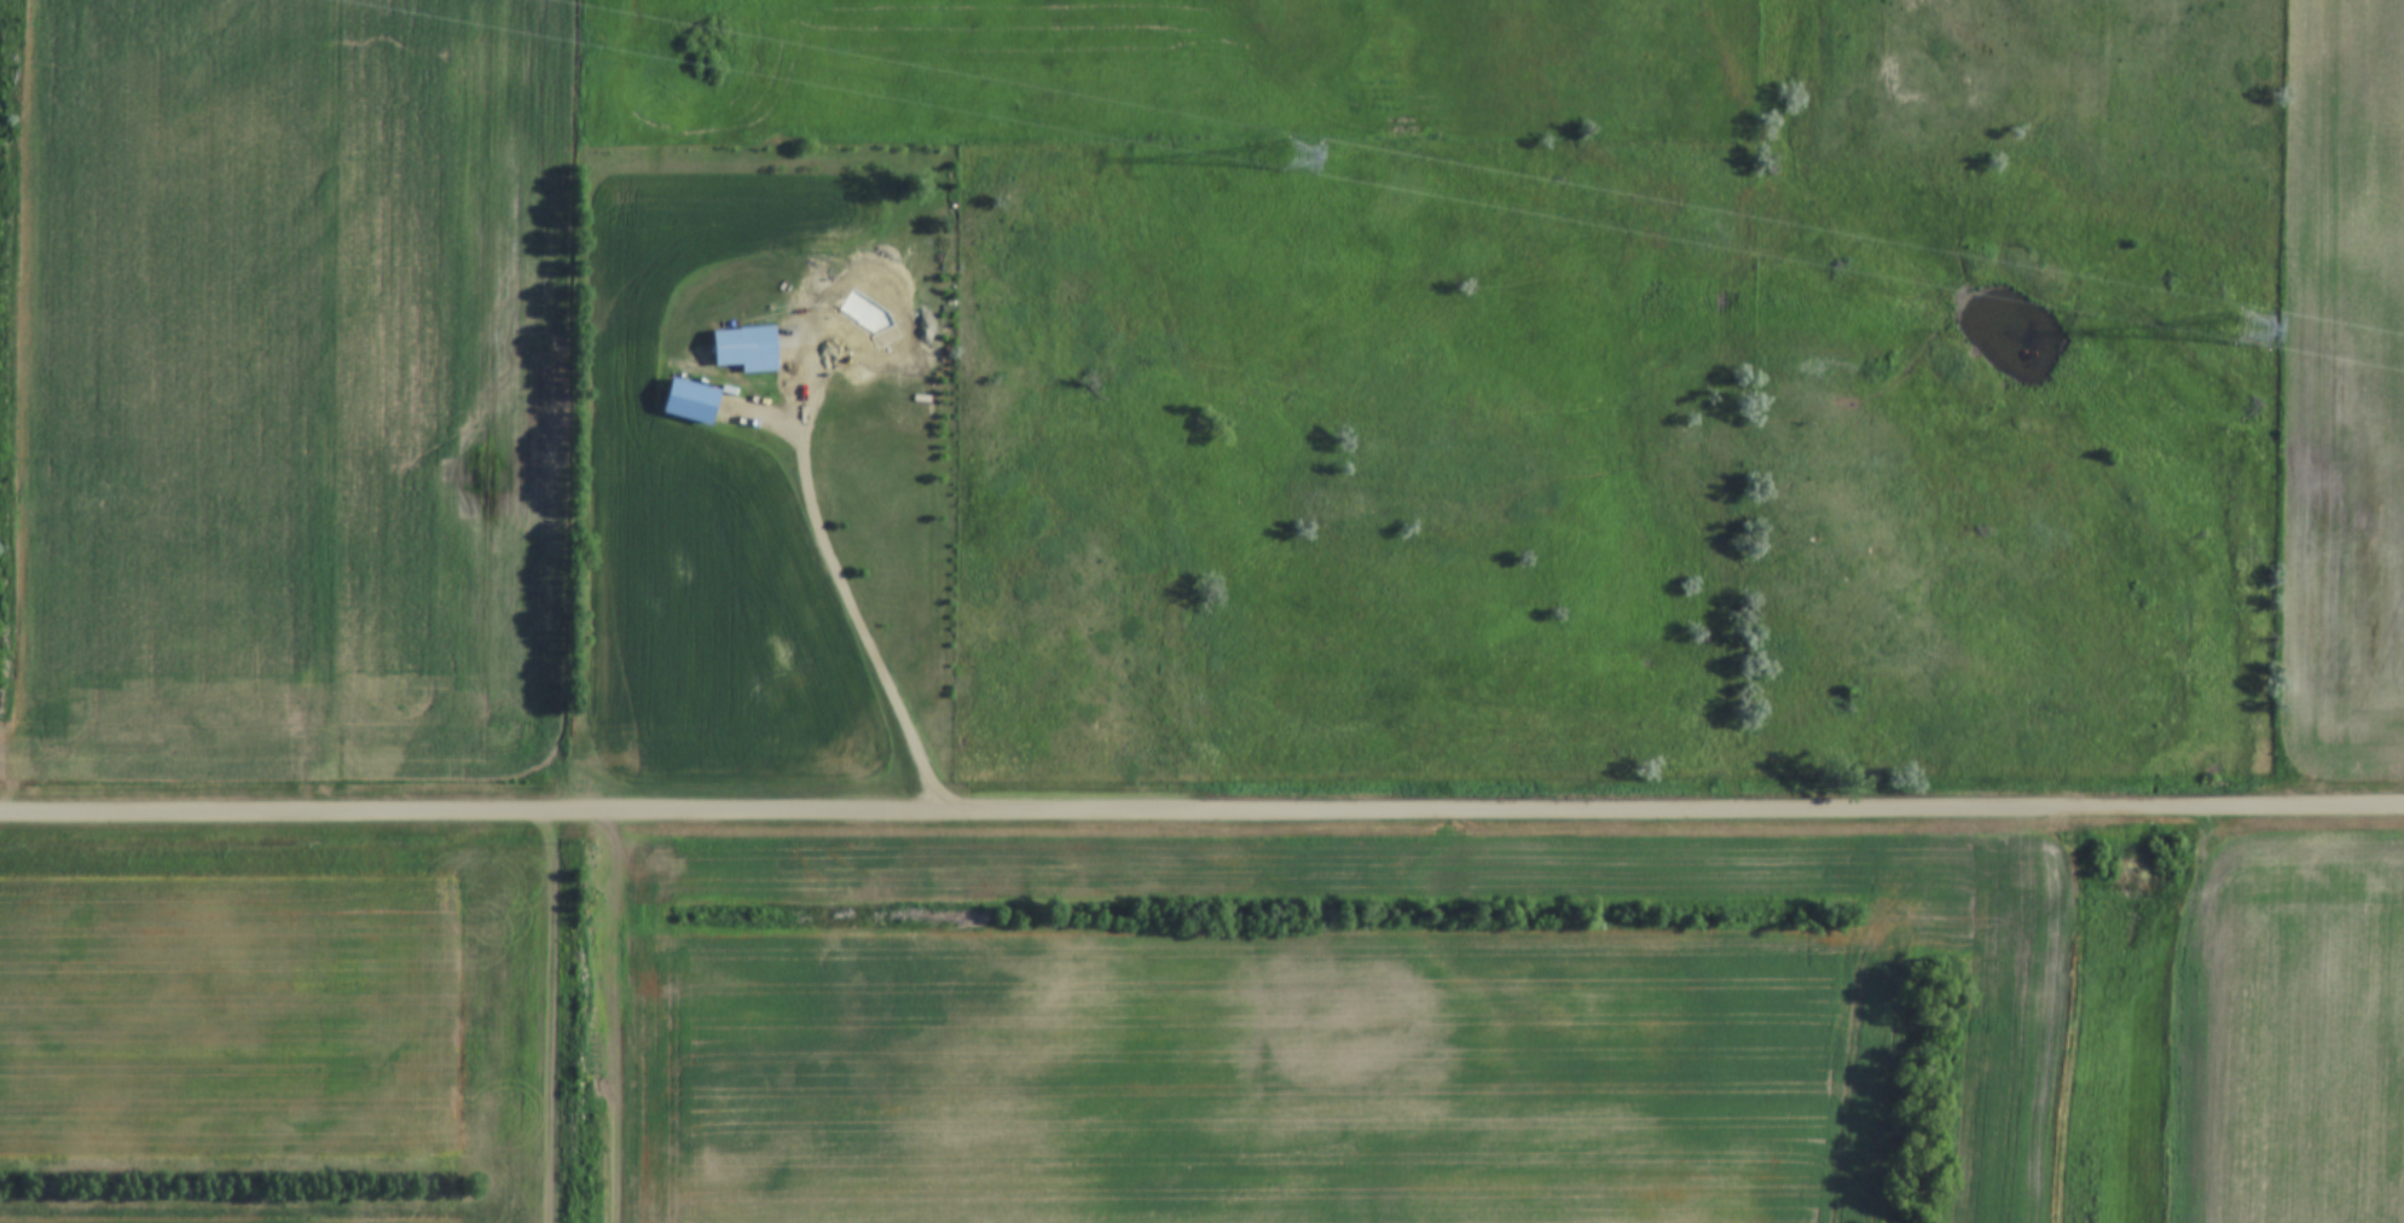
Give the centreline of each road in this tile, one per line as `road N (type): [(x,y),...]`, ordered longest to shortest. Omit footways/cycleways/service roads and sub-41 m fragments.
road 1 (residential): [(0,811),(2403,805)]

